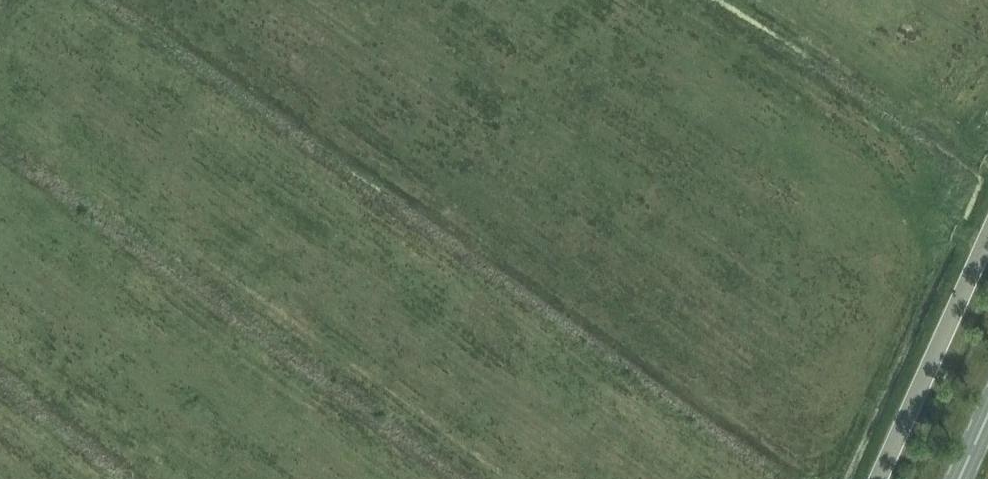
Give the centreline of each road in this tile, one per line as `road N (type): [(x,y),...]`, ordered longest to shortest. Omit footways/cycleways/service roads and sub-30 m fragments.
road 1 (unclassified): [(878,478),(987,236)]

